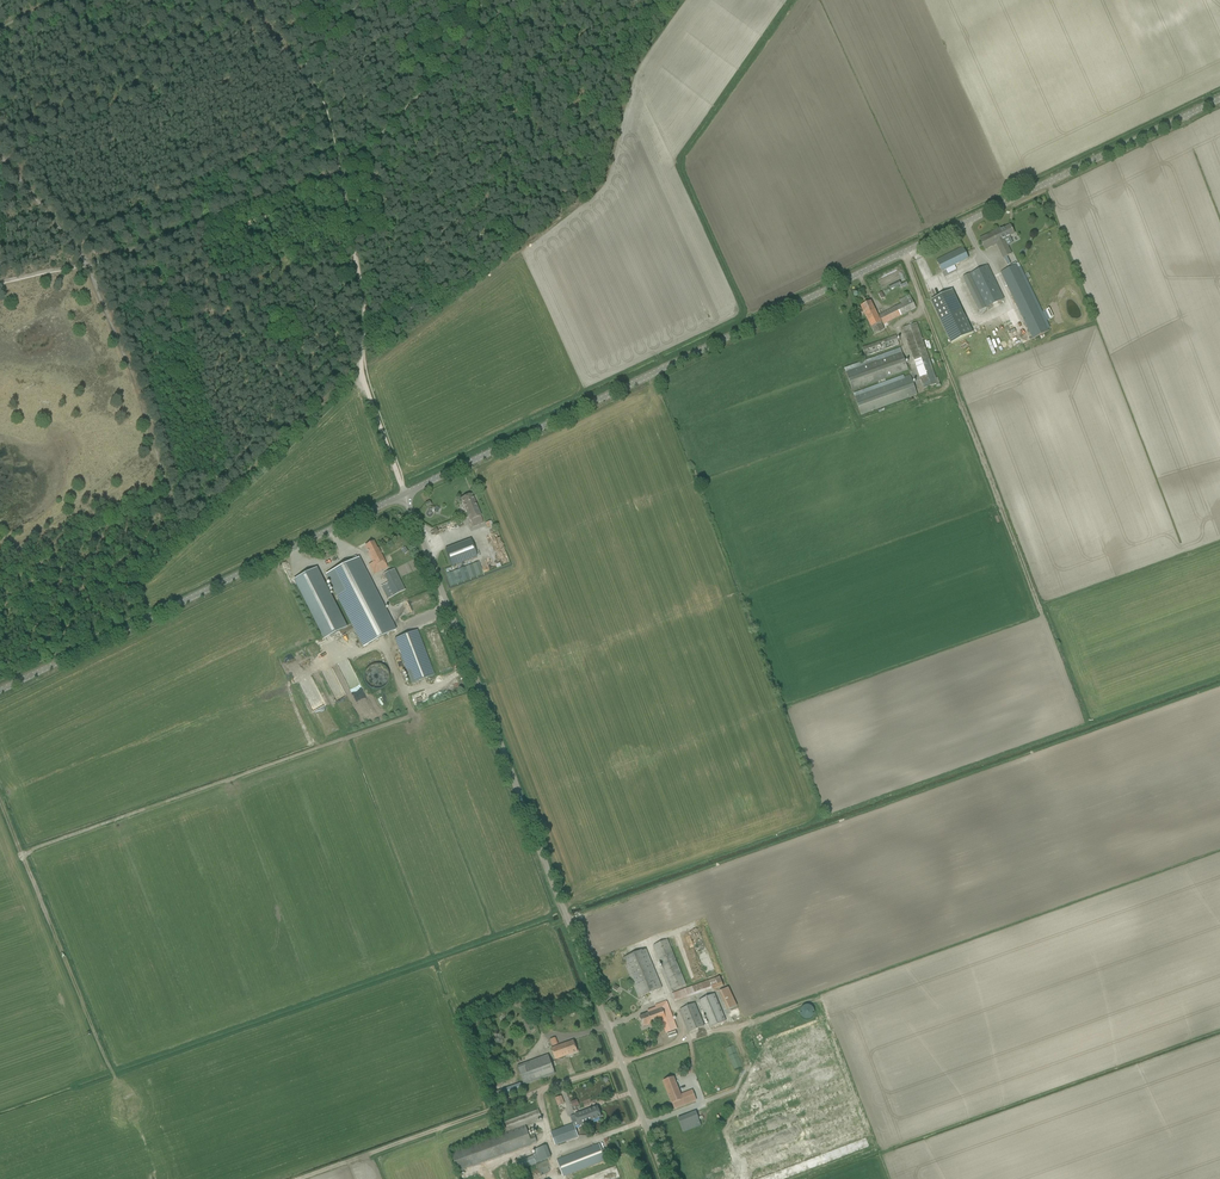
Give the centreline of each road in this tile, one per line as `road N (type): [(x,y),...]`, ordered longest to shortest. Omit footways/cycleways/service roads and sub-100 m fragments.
road 1 (unclassified): [(405,494),(1219,98)]
road 2 (unclassified): [(666,1178),(405,494)]
road 3 (track): [(24,855),(414,715),(393,660)]
road 4 (unclassified): [(0,693),(405,494)]
road 5 (track): [(622,1063),(297,1178)]
road 6 (track): [(0,797),(113,1071)]
road 7 (track): [(86,264),(338,174)]
road 8 (track): [(363,374),(193,524),(182,525),(171,498)]
road 9 (track): [(341,173),(518,0)]
road 10 (track): [(674,0),(628,65),(596,184),(579,199)]
road 11 (track): [(363,374),(361,295),(338,174)]
road 12 (track): [(156,448),(86,264)]
road 13 (track): [(156,448),(135,454),(78,501),(0,547)]
road 14 (track): [(86,264),(4,158)]
road 15 (track): [(692,878),(568,923)]
road 16 (track): [(405,494),(363,374)]

